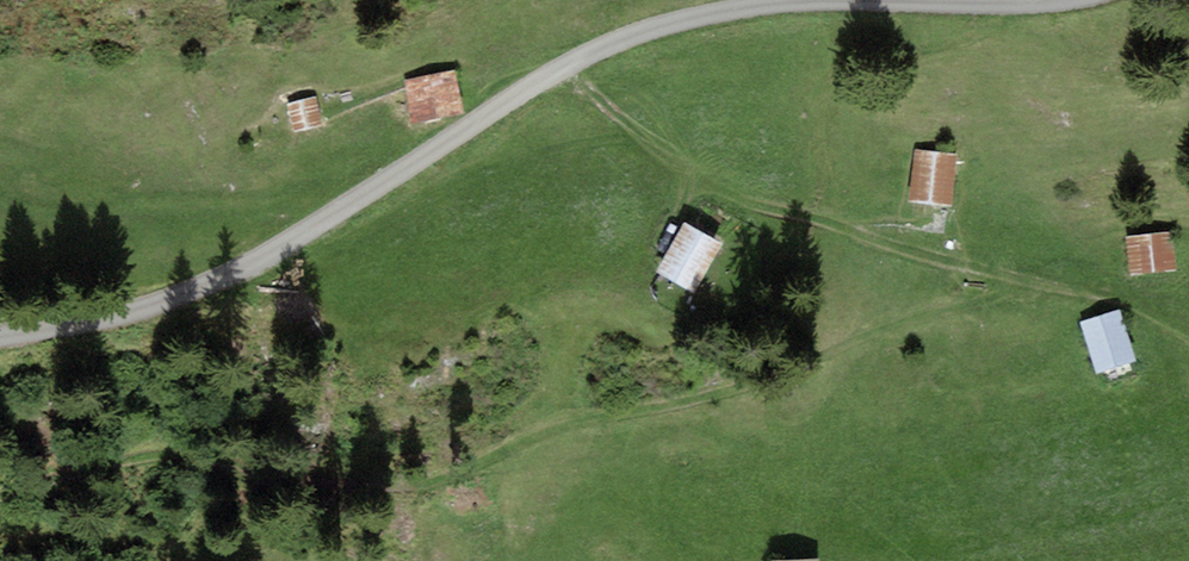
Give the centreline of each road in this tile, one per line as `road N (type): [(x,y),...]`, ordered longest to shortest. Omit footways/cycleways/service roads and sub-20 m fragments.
road 1 (track): [(0,338),(118,318),(274,251),(606,42),(753,3),(1046,1)]
road 2 (track): [(0,500),(196,454),(391,490),(457,479),(564,425),(716,397),(1033,284)]
road 3 (track): [(1188,347),(1158,316),(1106,294),(905,252),(815,217),(736,203),(664,169),(600,118),(574,62)]

